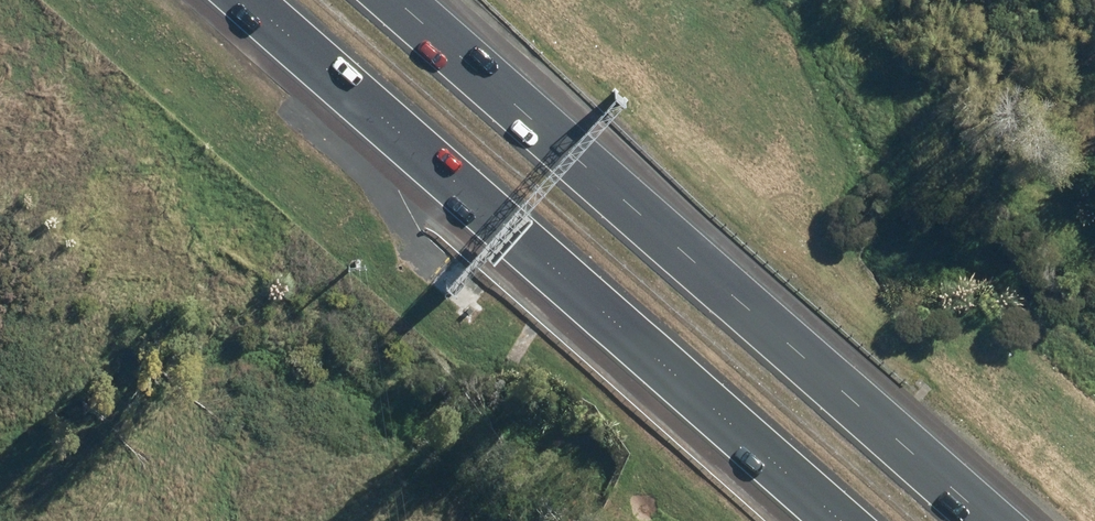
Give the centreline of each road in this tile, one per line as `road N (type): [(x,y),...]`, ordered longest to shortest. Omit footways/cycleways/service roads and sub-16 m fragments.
road 1 (motorway): [(381,0),(988,520)]
road 2 (motorway): [(881,520),(275,0)]

